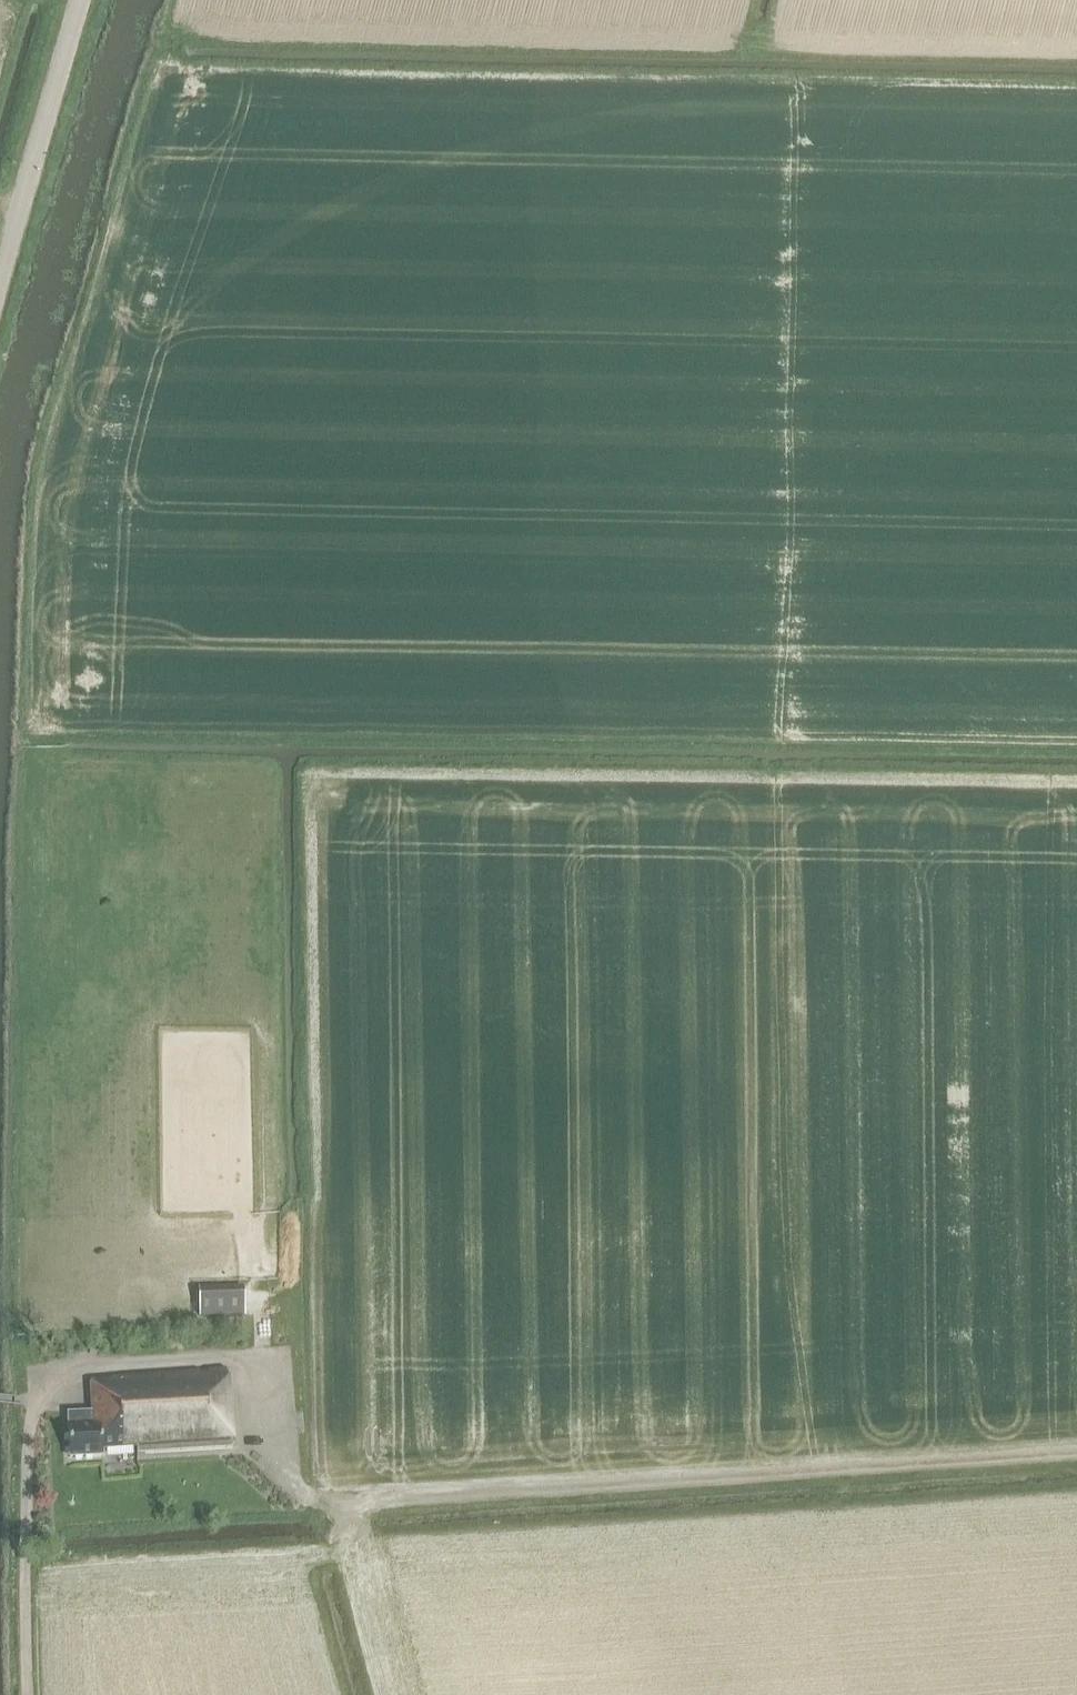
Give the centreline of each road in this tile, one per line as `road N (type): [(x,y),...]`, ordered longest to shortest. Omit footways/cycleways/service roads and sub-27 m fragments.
road 1 (tertiary): [(0,280),(80,0)]

